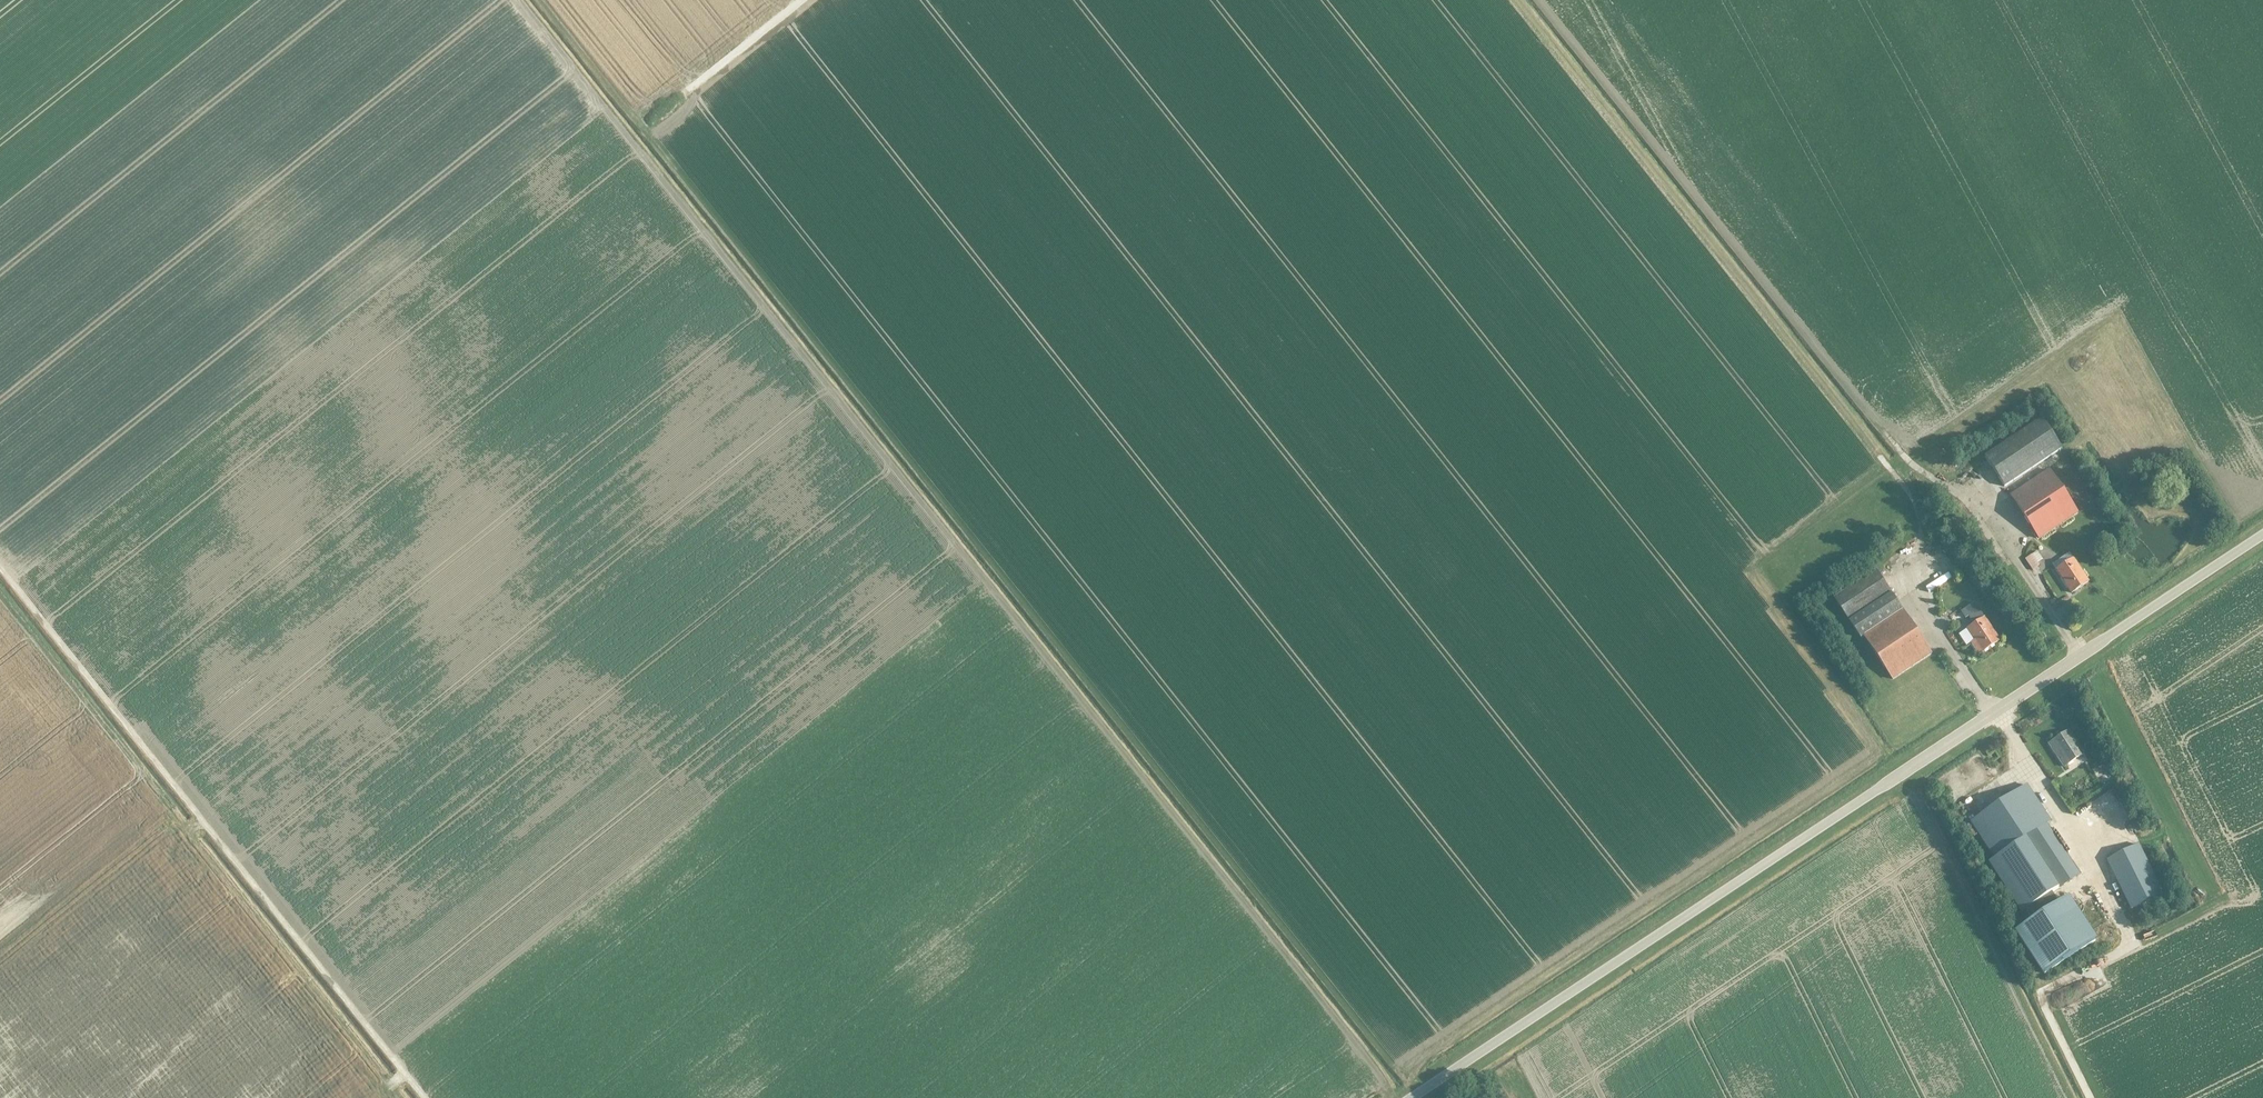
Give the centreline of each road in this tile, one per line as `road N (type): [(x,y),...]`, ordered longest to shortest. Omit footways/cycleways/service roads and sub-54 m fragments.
road 1 (unclassified): [(2262,534),(1410,1097)]

